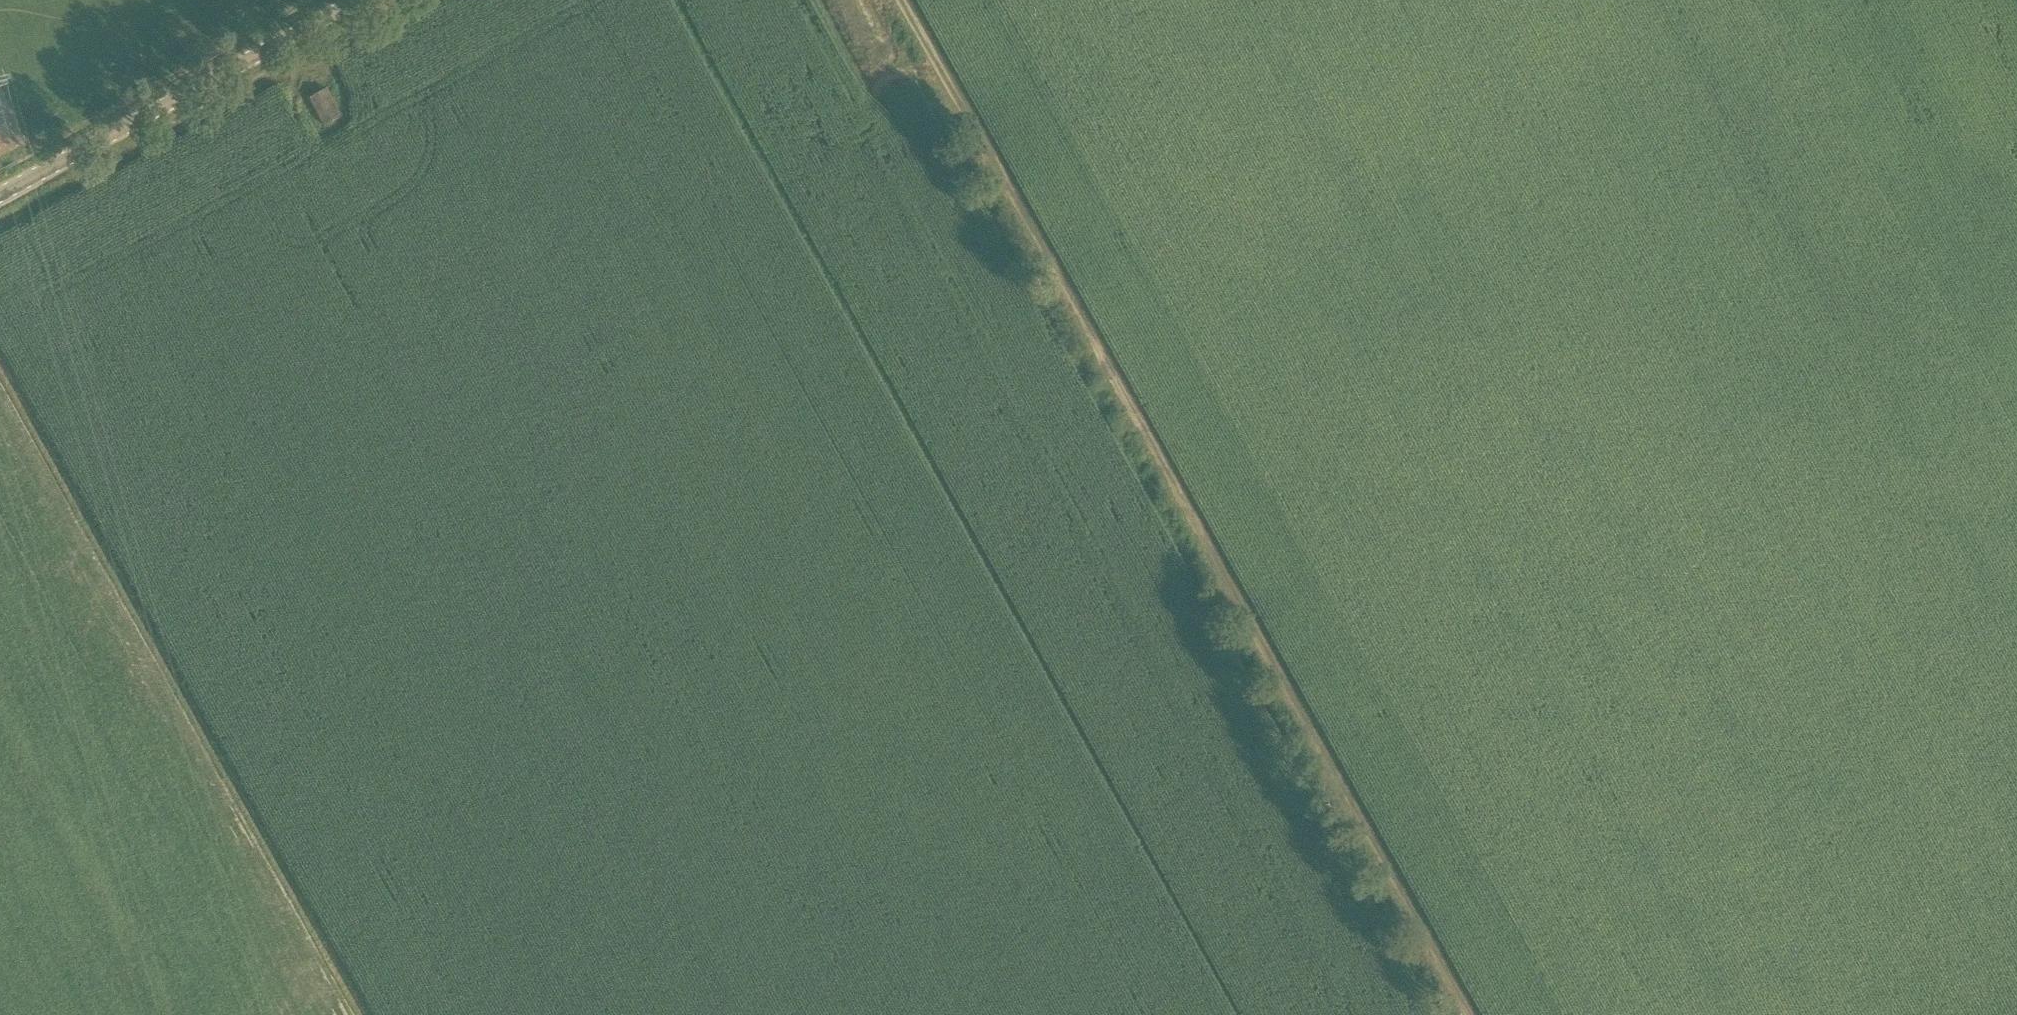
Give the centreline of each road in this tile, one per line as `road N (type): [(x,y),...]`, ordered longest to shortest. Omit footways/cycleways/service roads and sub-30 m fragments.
road 1 (track): [(1464,1014),(897,0)]
road 2 (unclassified): [(0,204),(362,0)]

